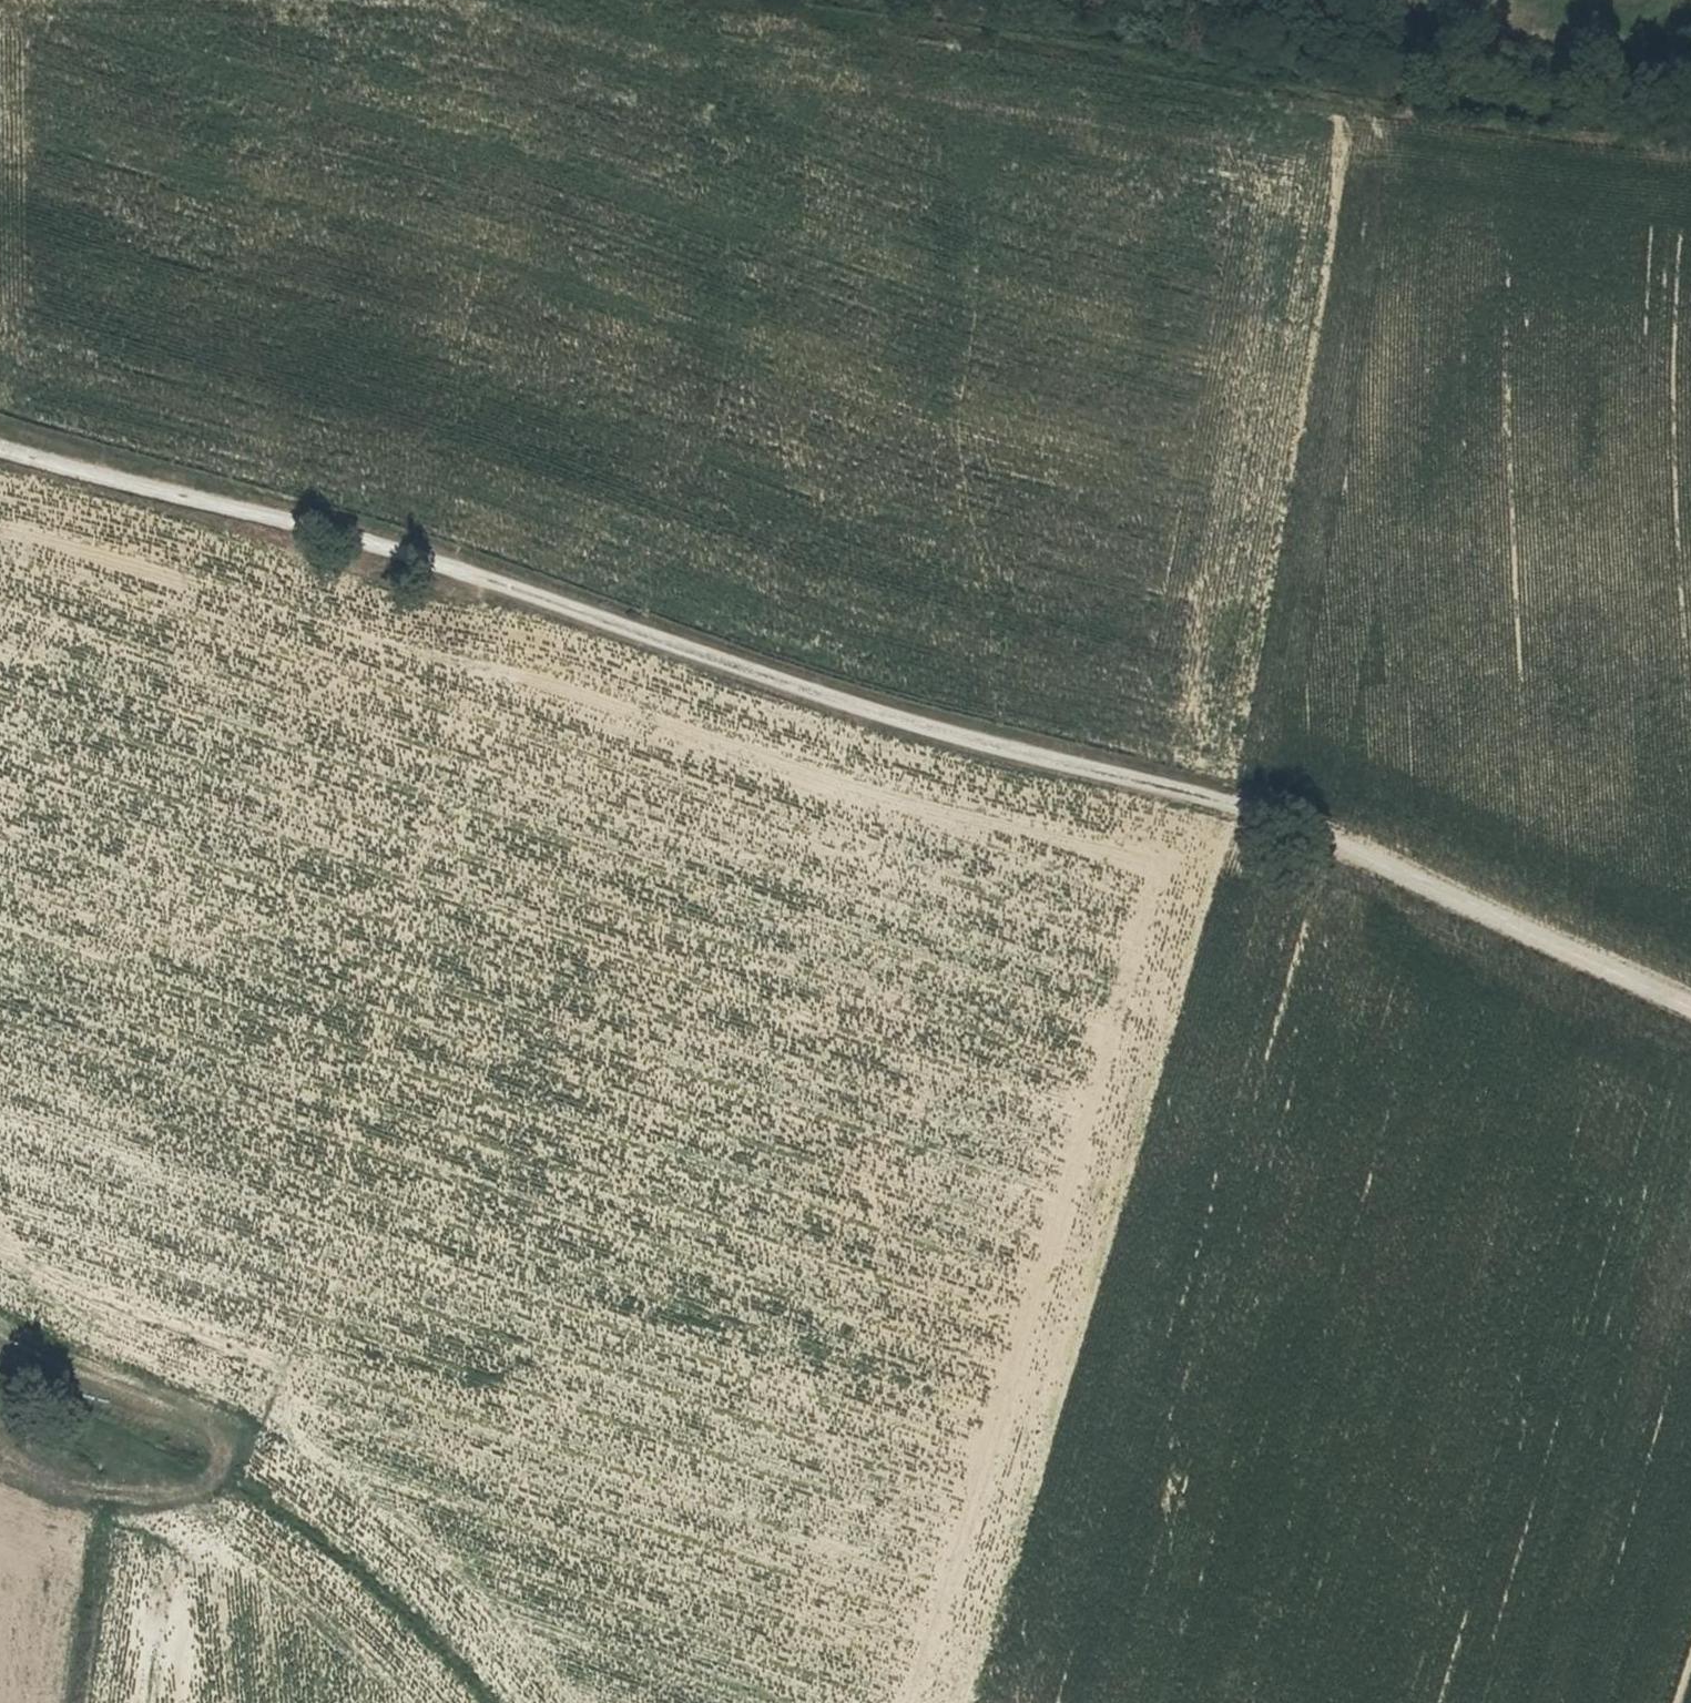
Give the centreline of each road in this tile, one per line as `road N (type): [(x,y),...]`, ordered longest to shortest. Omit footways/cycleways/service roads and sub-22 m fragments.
road 1 (track): [(0,448),(492,579),(868,712),(1258,814),(1690,1011)]
road 2 (track): [(492,579),(230,1472)]

